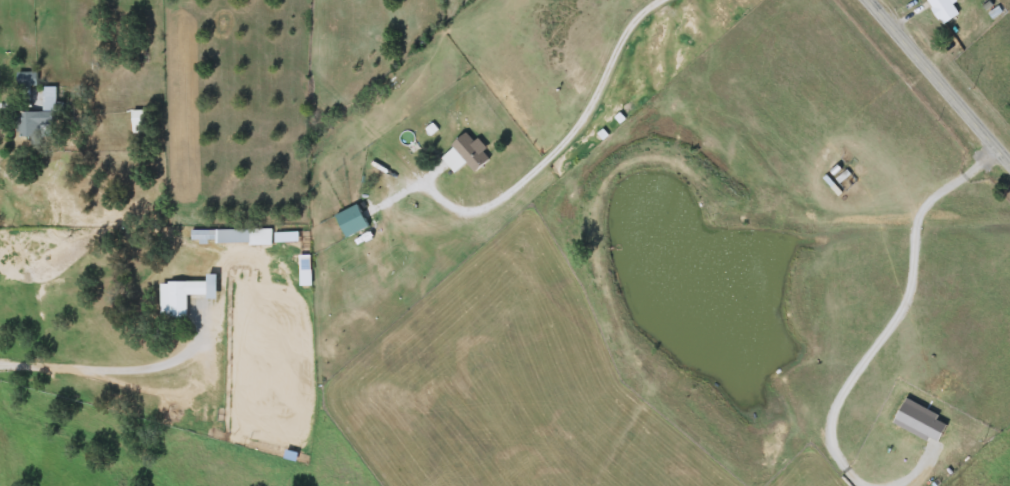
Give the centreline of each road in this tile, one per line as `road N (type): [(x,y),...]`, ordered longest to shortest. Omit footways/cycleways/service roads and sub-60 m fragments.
road 1 (tertiary): [(1009,154),(876,0)]

